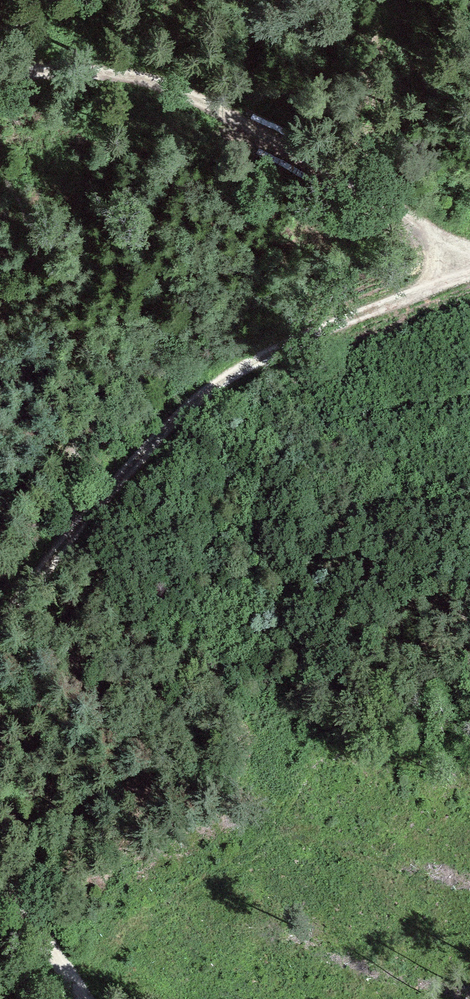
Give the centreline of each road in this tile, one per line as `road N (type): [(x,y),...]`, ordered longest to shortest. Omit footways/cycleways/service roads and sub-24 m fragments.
road 1 (track): [(469,267),(268,353),(188,409),(126,469),(0,626)]
road 2 (track): [(465,269),(418,226),(200,101),(119,74),(38,67),(0,76)]
road 3 (track): [(0,870),(35,941),(78,998)]

